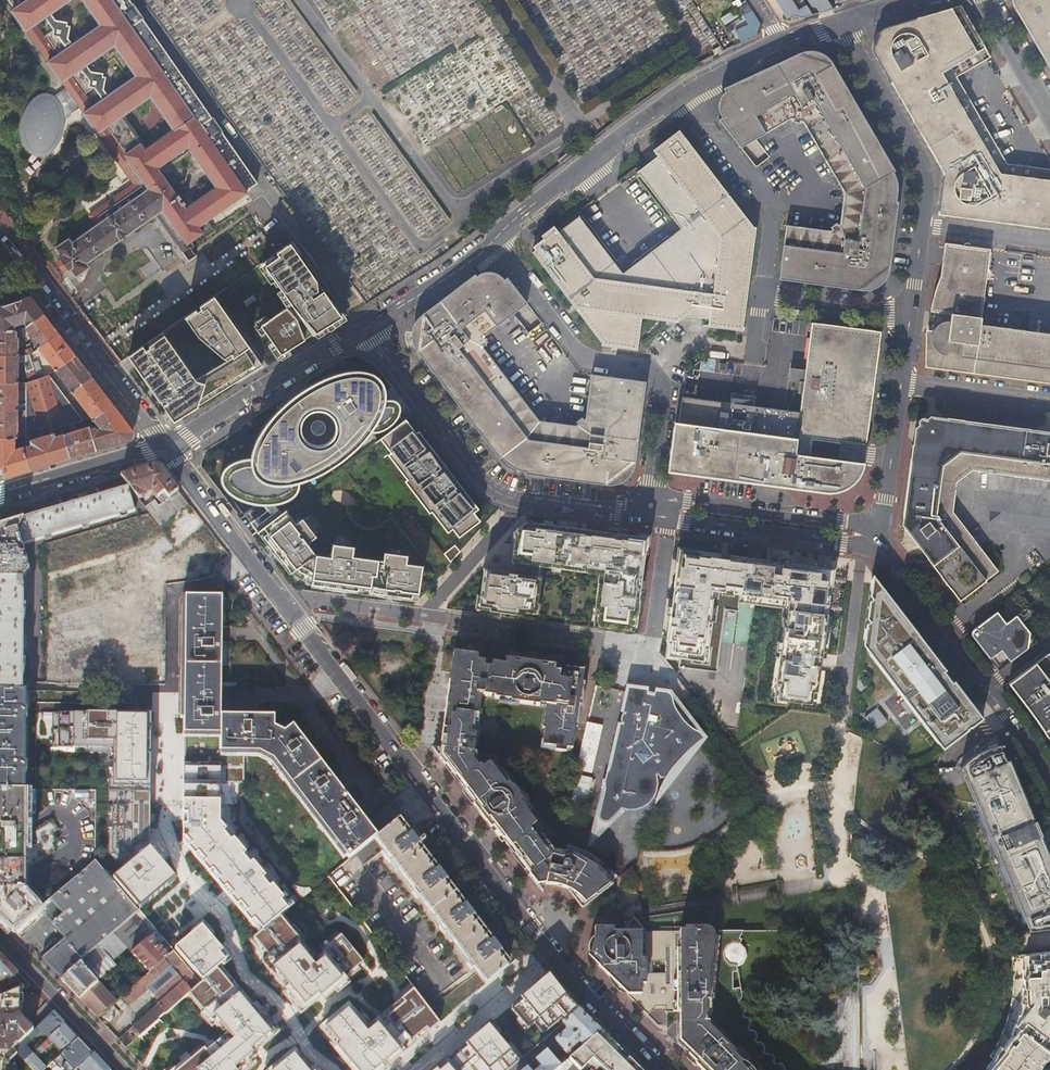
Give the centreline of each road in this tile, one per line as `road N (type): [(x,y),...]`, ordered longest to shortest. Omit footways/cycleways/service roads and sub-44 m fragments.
road 1 (residential): [(661,1069),(543,949),(168,448)]
road 2 (residential): [(370,326),(492,247),(632,131),(781,42)]
road 3 (residential): [(370,326),(503,497),(613,515),(669,507)]
road 4 (residential): [(870,537),(891,466),(923,225)]
road 5 (residential): [(870,537),(1004,714),(1049,789)]
road 6 (residential): [(168,448),(0,239)]
road 7 (residential): [(168,448),(370,326)]
road 8 (residential): [(923,225),(922,171),(837,22)]
road 9 (residential): [(669,507),(687,525),(844,544),(870,537)]
road 10 (residential): [(870,537),(850,526),(669,507)]
road 11 (residential): [(126,1069),(0,940)]
road 12 (residential): [(0,498),(168,448)]
road 13 (unclassified): [(1049,120),(983,0)]
road 14 (residential): [(923,225),(1049,242)]

